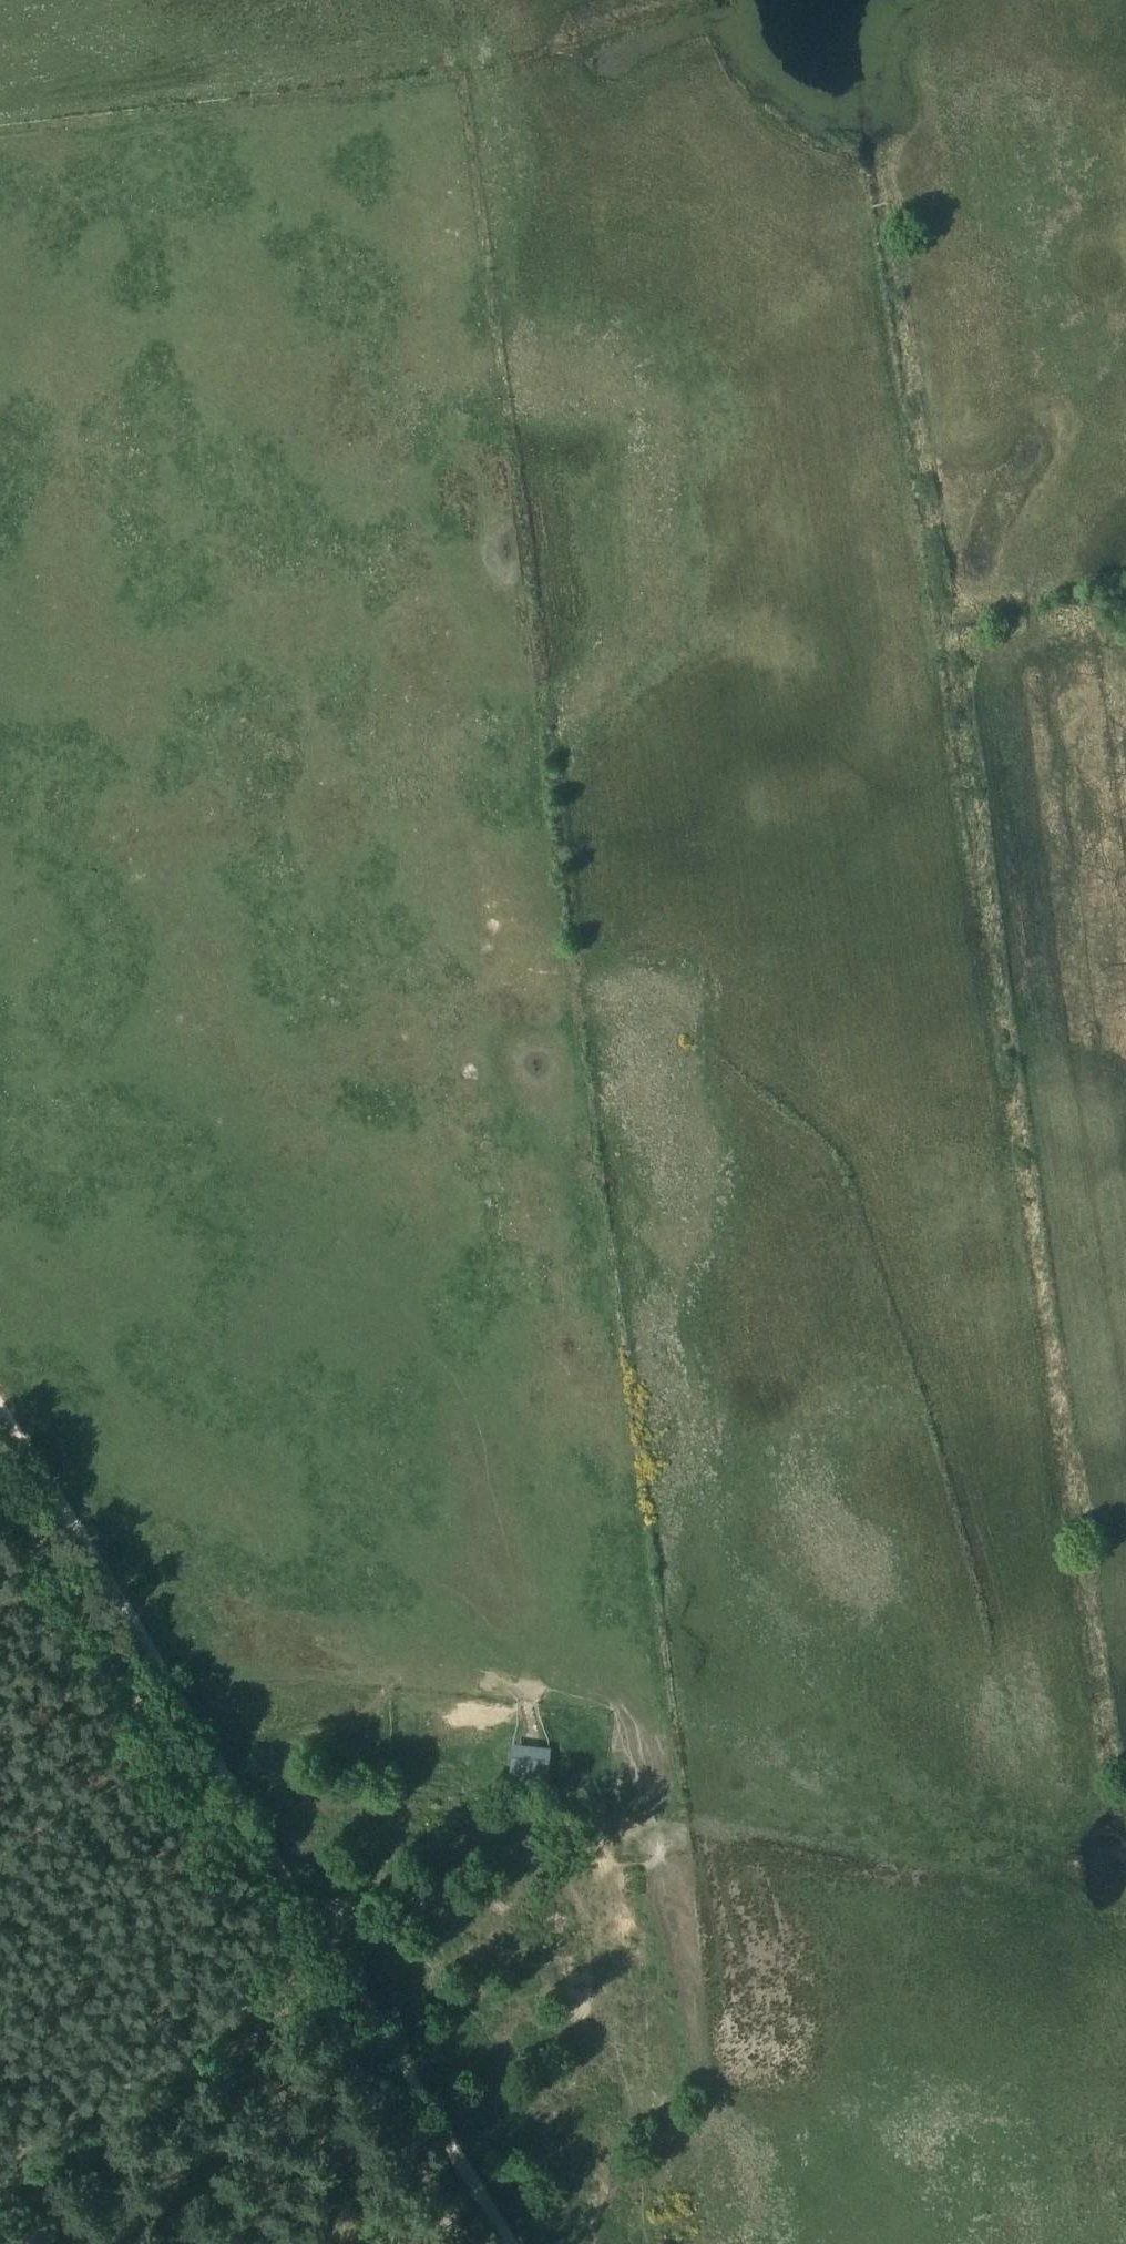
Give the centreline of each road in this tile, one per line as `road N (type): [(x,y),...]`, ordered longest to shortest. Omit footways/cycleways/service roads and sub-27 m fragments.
road 1 (track): [(0,1409),(320,1936)]
road 2 (track): [(320,1936),(513,2243)]

